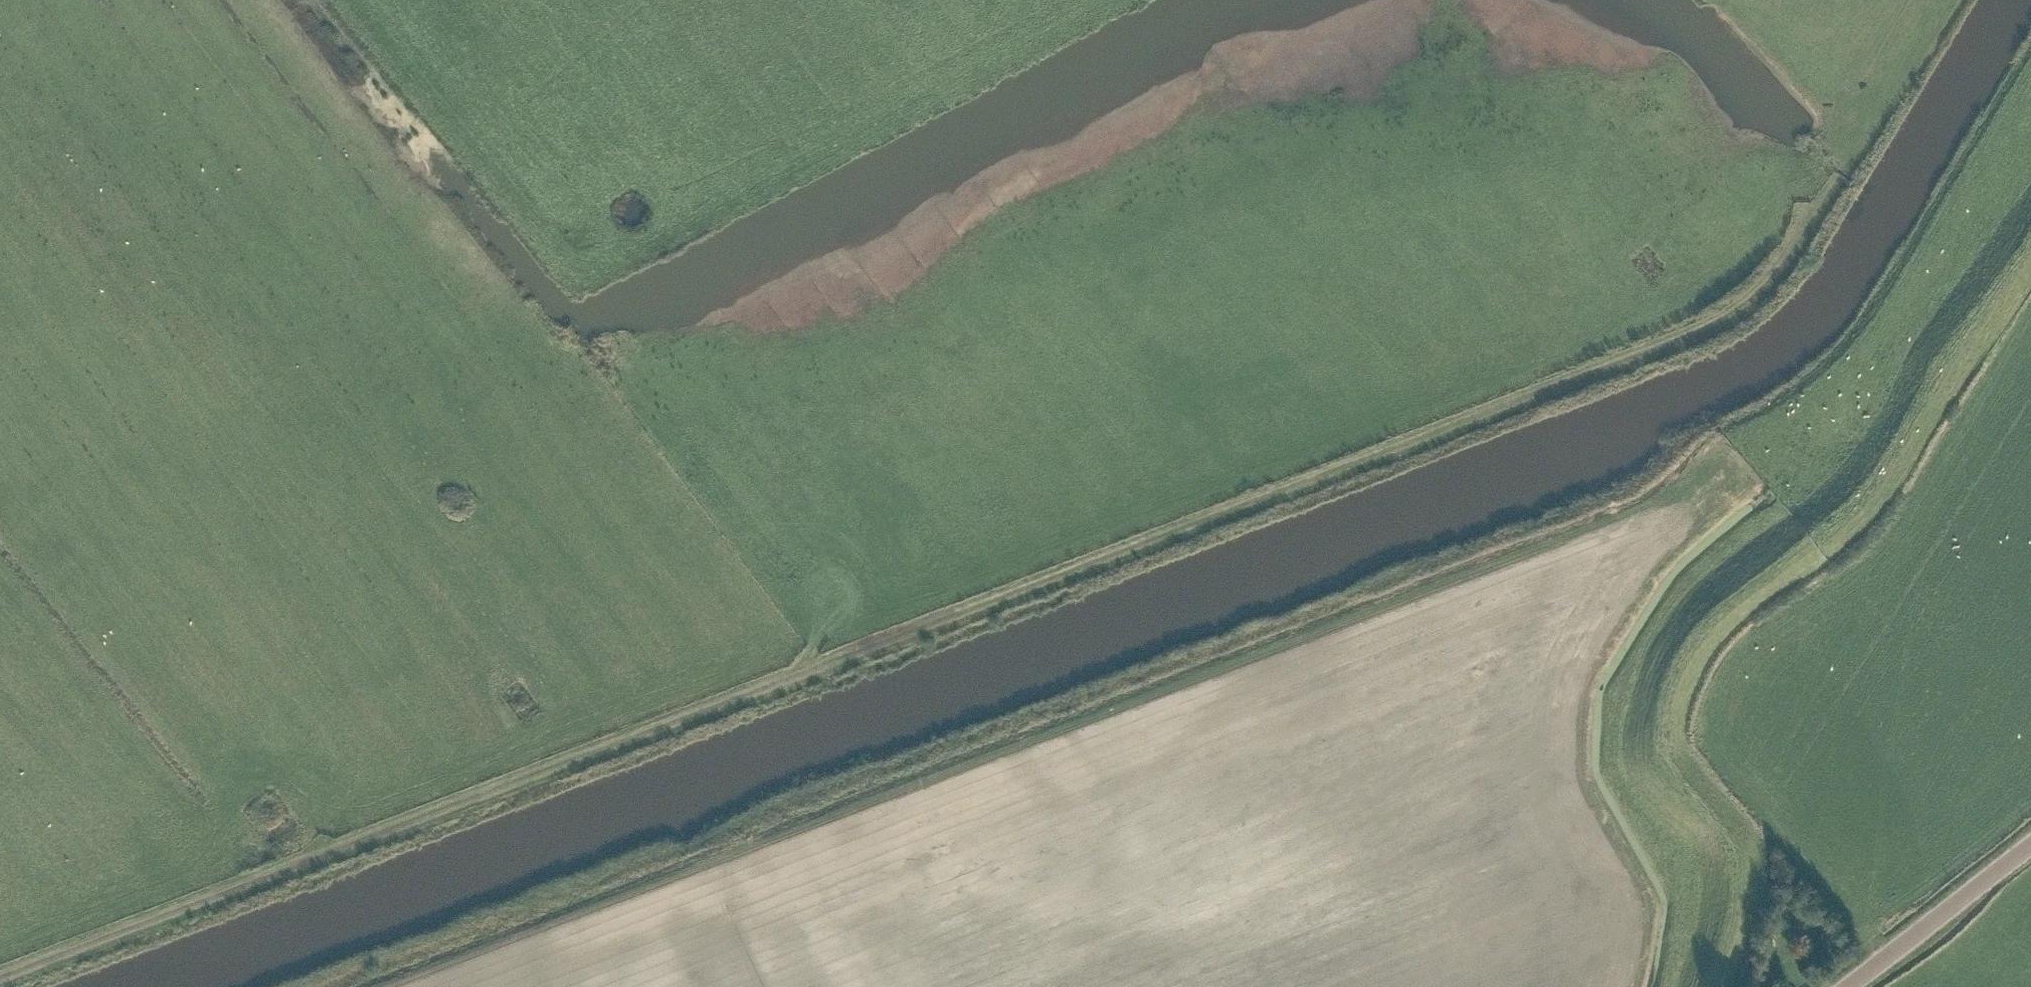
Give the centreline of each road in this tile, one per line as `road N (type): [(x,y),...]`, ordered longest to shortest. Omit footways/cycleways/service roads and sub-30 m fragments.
road 1 (tertiary): [(1843,986),(2030,849)]

